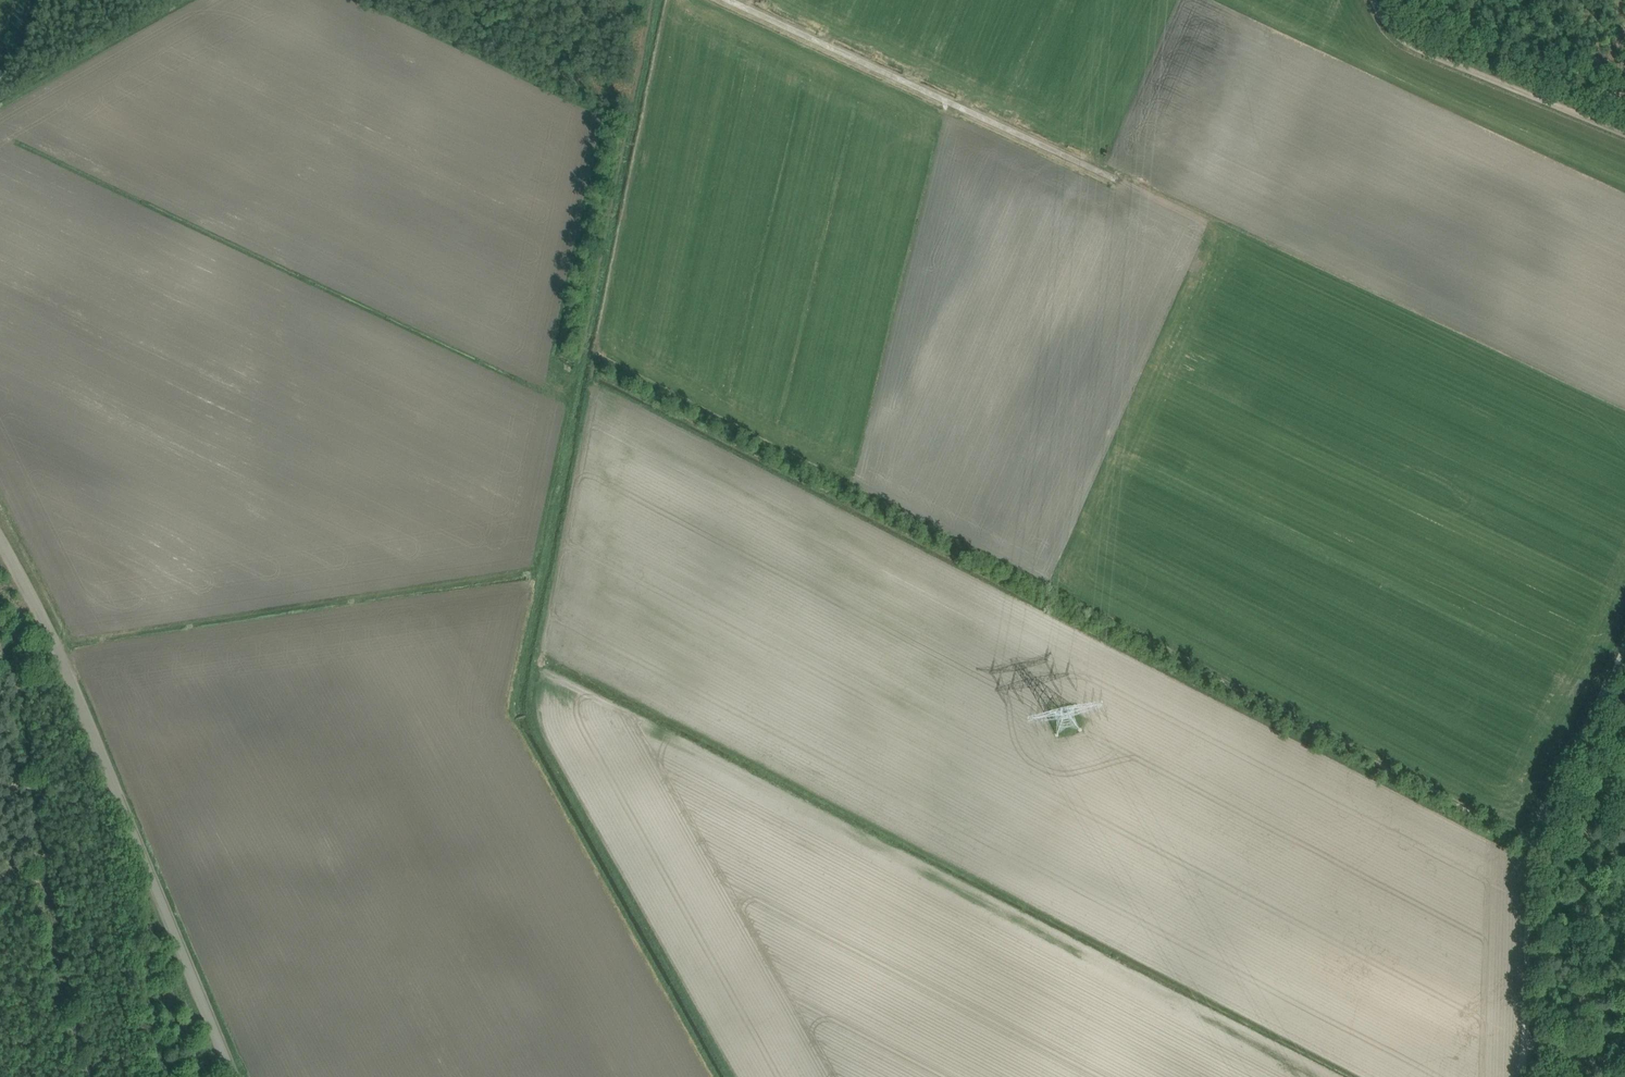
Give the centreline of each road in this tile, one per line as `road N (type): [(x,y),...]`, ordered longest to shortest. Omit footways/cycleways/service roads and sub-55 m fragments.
road 1 (unclassified): [(235,1076),(61,654),(0,545)]
road 2 (track): [(1116,178),(731,0)]
road 3 (track): [(1624,660),(1541,839),(1530,1038)]
road 4 (track): [(1380,0),(1408,43),(1624,134)]

